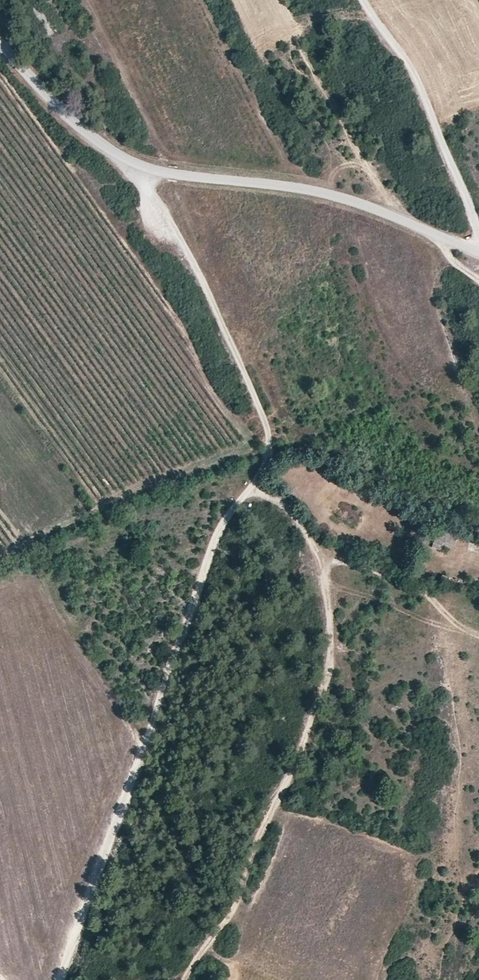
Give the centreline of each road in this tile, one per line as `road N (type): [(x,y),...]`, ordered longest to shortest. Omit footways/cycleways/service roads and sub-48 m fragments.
road 1 (track): [(62,979),(217,538),(274,450),(197,271),(139,165)]
road 2 (unclassified): [(0,47),(119,158),(178,175),(332,194),(478,253)]
road 3 (track): [(321,557),(328,670),(238,899),(183,979)]
road 4 (track): [(478,634),(422,588),(321,557),(297,519),(249,488)]

